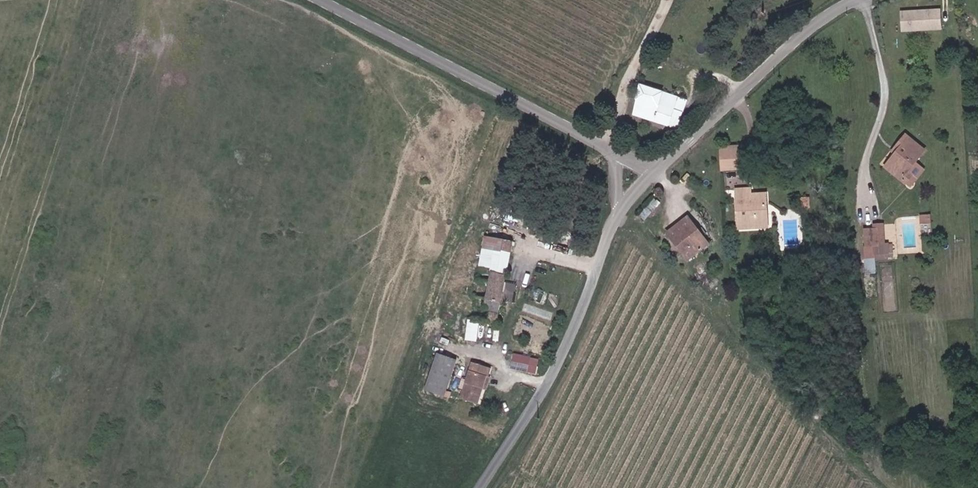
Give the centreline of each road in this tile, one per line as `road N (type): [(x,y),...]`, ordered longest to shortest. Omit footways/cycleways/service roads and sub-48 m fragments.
road 1 (tertiary): [(322,0),(607,147)]
road 2 (unclassified): [(489,487),(588,301),(620,210)]
road 3 (tertiary): [(664,160),(821,20),(857,0)]

